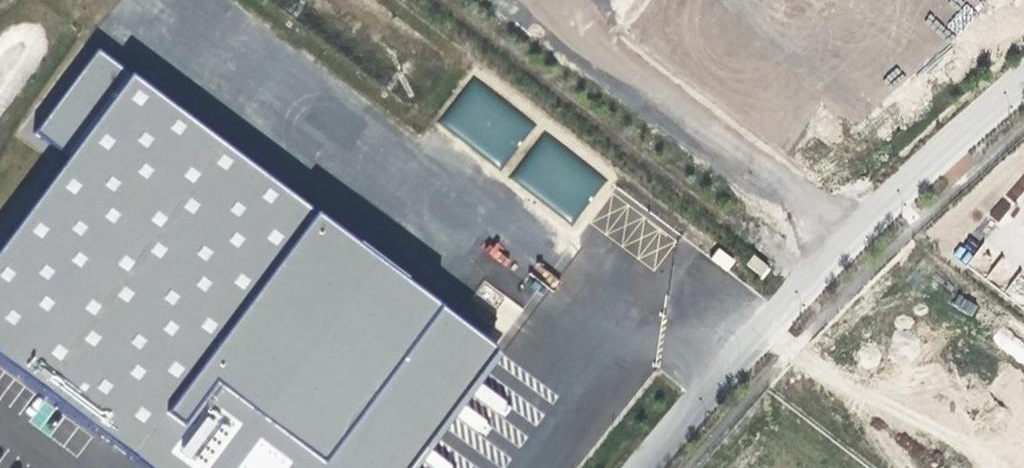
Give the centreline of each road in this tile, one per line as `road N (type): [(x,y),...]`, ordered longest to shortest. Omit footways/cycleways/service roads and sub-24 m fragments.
road 1 (unclassified): [(642,467),(809,280),(1023,81)]

